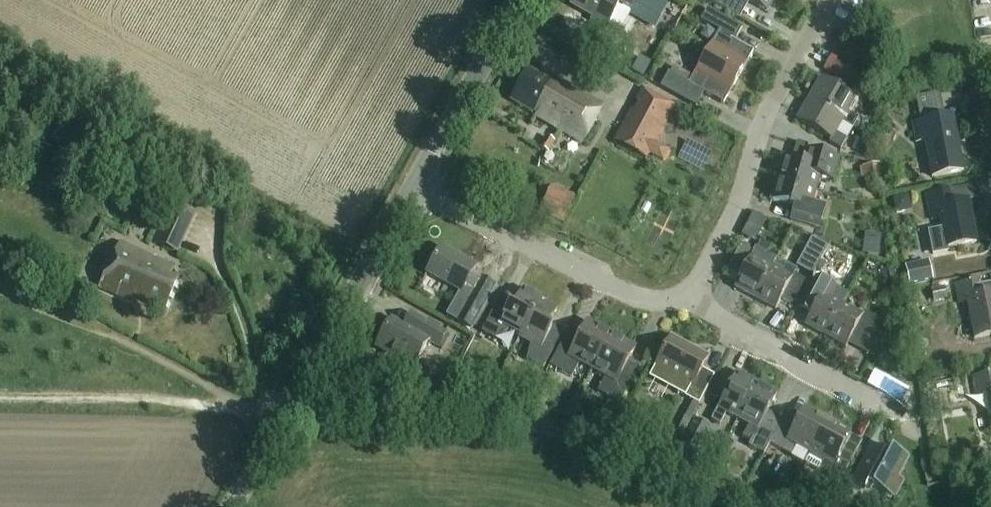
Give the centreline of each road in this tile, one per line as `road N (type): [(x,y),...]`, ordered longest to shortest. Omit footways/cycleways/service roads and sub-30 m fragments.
road 1 (track): [(762,506),(603,442),(548,429),(432,417),(285,416)]
road 2 (tertiary): [(233,506),(412,193)]
road 3 (residential): [(686,305),(747,190),(771,109),(831,0)]
road 4 (track): [(0,286),(285,416)]
road 5 (residential): [(412,193),(653,308),(686,305)]
road 6 (track): [(255,408),(0,399)]
road 7 (residential): [(686,305),(908,416)]
road 8 (tertiary): [(519,0),(412,193)]

